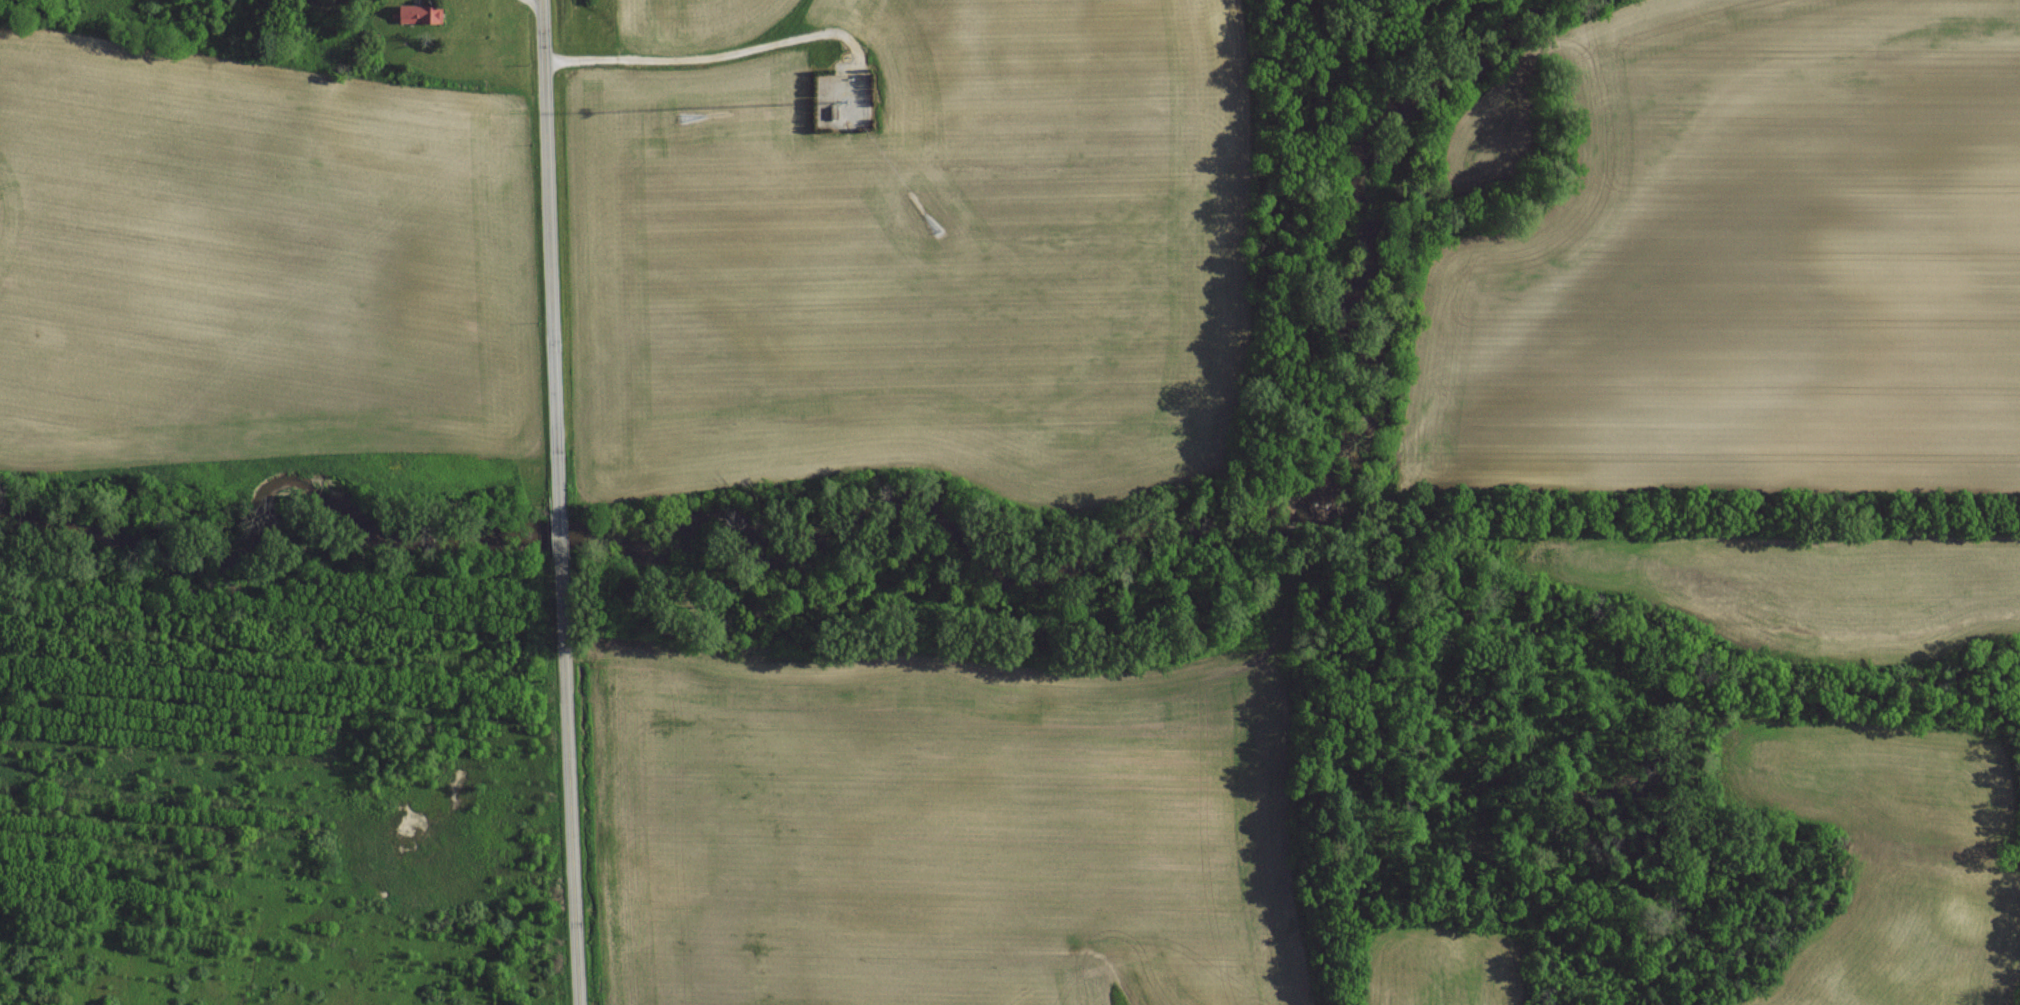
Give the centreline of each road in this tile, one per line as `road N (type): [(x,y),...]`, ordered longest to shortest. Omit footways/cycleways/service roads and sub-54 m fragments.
road 1 (residential): [(579,1004),(539,0)]

